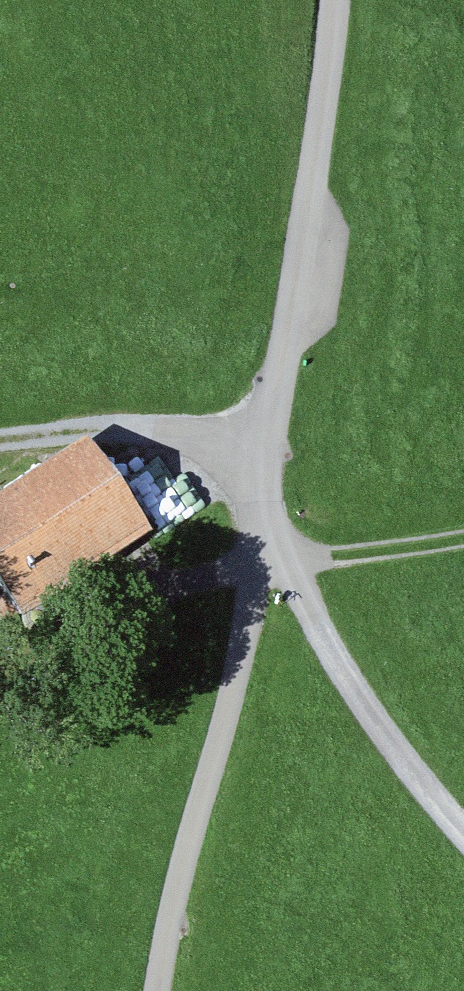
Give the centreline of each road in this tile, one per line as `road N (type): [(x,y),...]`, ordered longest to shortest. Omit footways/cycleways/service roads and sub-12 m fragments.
road 1 (unclassified): [(265,441),(262,500),(272,561),(256,592),(160,990)]
road 2 (residential): [(336,0),(303,261),(265,441)]
road 3 (track): [(272,561),(297,588),(384,733),(463,829)]
road 4 (track): [(0,441),(133,427),(265,441)]

